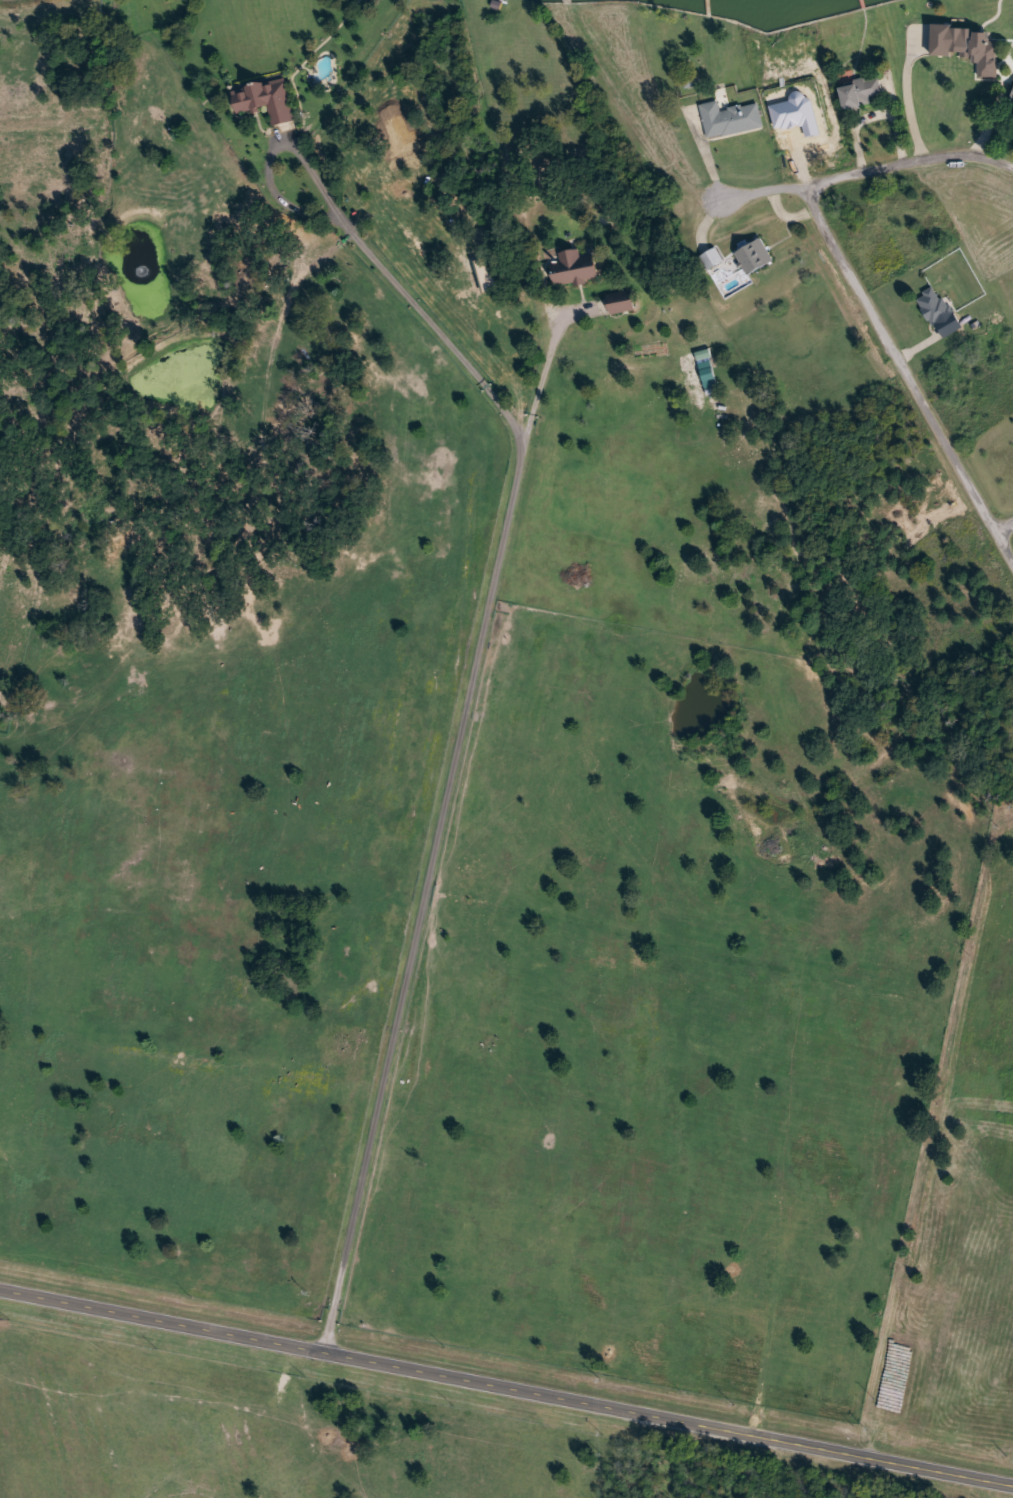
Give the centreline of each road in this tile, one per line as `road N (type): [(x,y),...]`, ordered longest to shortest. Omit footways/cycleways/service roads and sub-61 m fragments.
road 1 (secondary): [(1012,1476),(0,1279)]
road 2 (residential): [(807,187),(1012,552)]
road 3 (residential): [(702,191),(722,198),(807,187),(965,153),(1012,167)]

